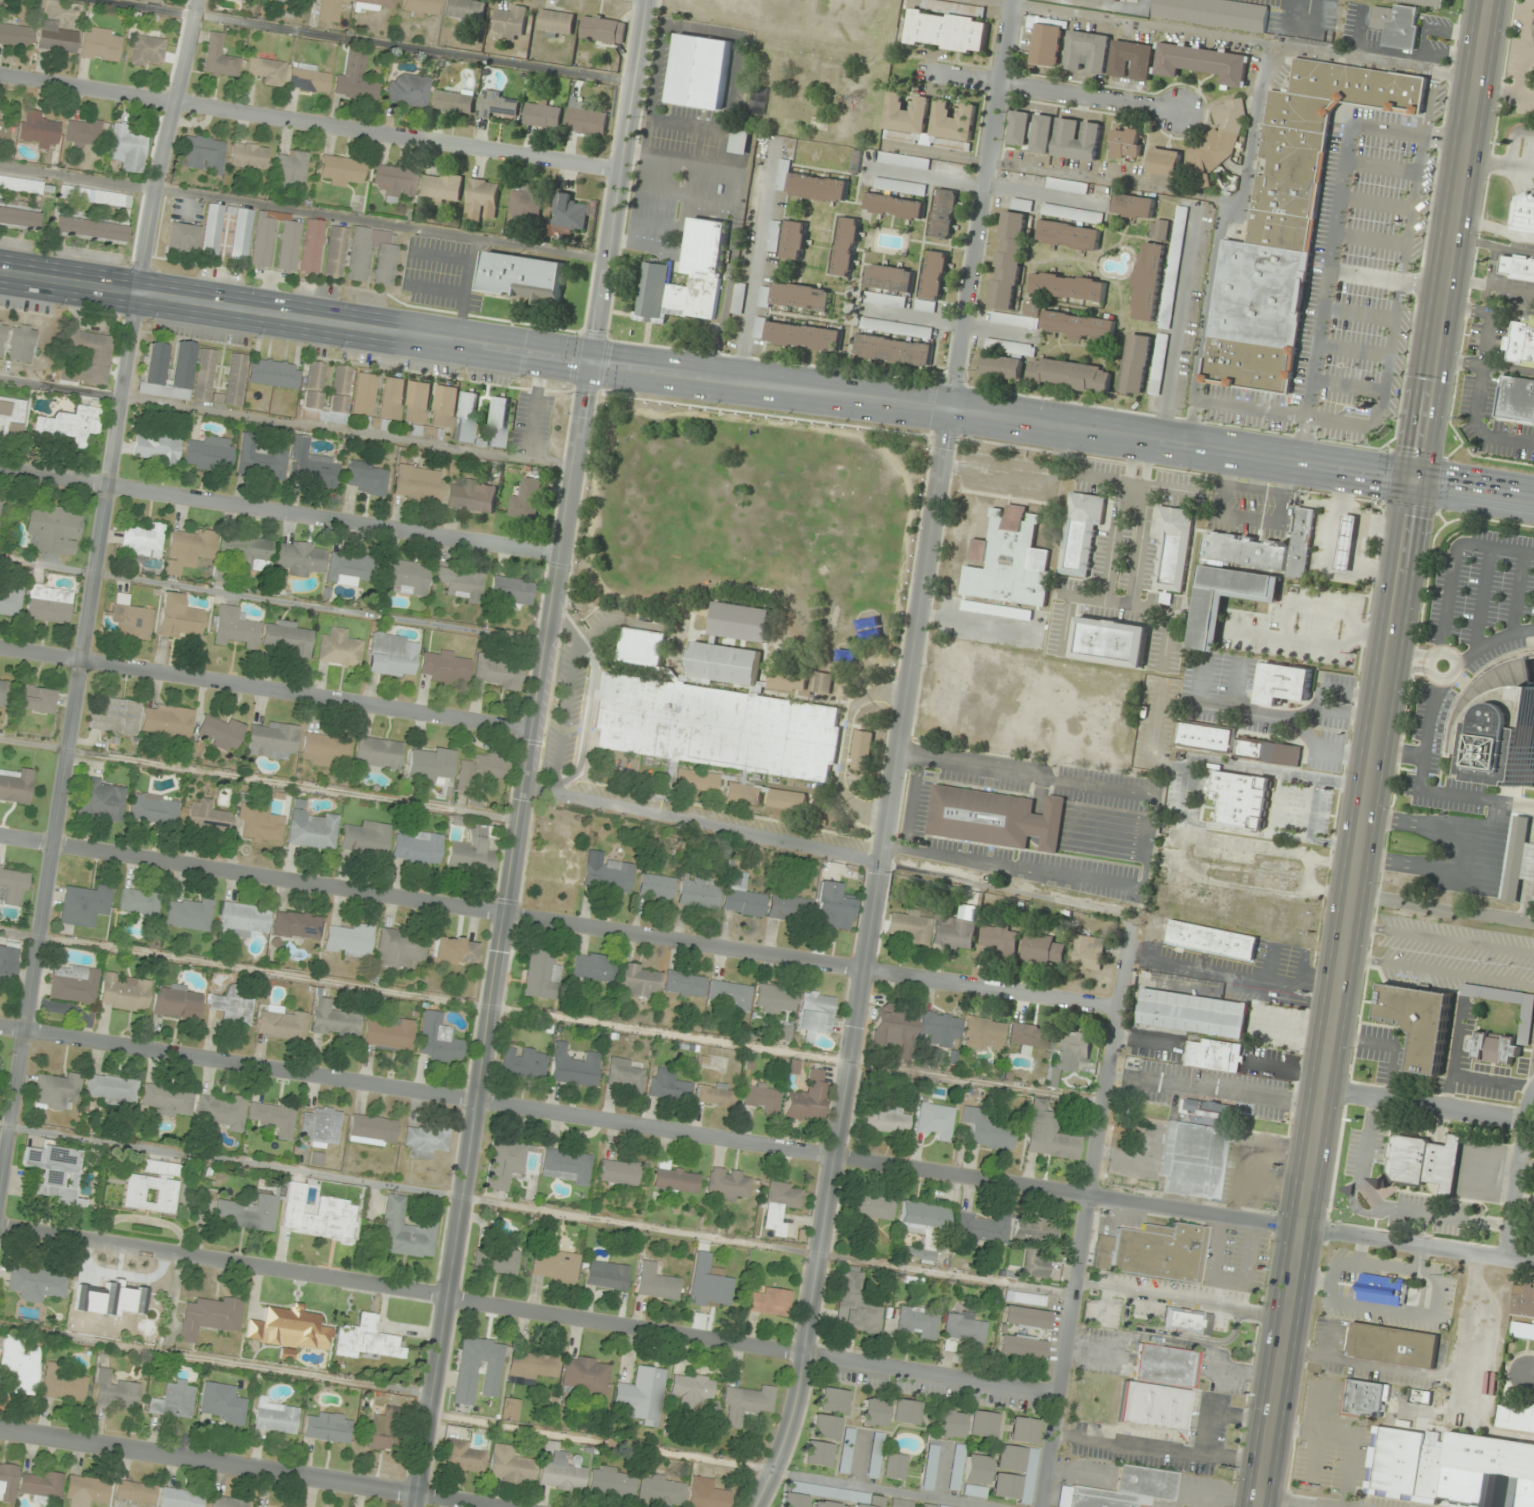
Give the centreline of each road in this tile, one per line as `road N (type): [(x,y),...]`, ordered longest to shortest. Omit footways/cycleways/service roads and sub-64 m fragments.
road 1 (residential): [(1533,1264),(0,1029)]
road 2 (residential): [(755,1506),(798,1415),(1012,0)]
road 3 (tertiary): [(419,1506),(649,0)]
road 4 (secondary): [(1417,480),(0,270)]
road 5 (residential): [(0,1220),(139,292),(200,0)]
road 6 (residential): [(1121,1010),(0,836)]
road 7 (residential): [(1062,1393),(0,1227)]
road 8 (primary): [(1259,1506),(1417,480)]
road 9 (residential): [(623,176),(0,73)]
road 10 (residential): [(1045,1506),(1131,922)]
road 11 (residential): [(564,555),(0,468)]
road 12 (residential): [(538,730),(0,646)]
road 13 (residential): [(497,1506),(0,1430)]
road 14 (primary): [(1417,480),(1491,0)]
road 15 (residential): [(1177,112),(896,67)]
road 16 (residential): [(1524,1121),(1323,1089)]
road 17 (residential): [(1503,1259),(1533,1087)]

